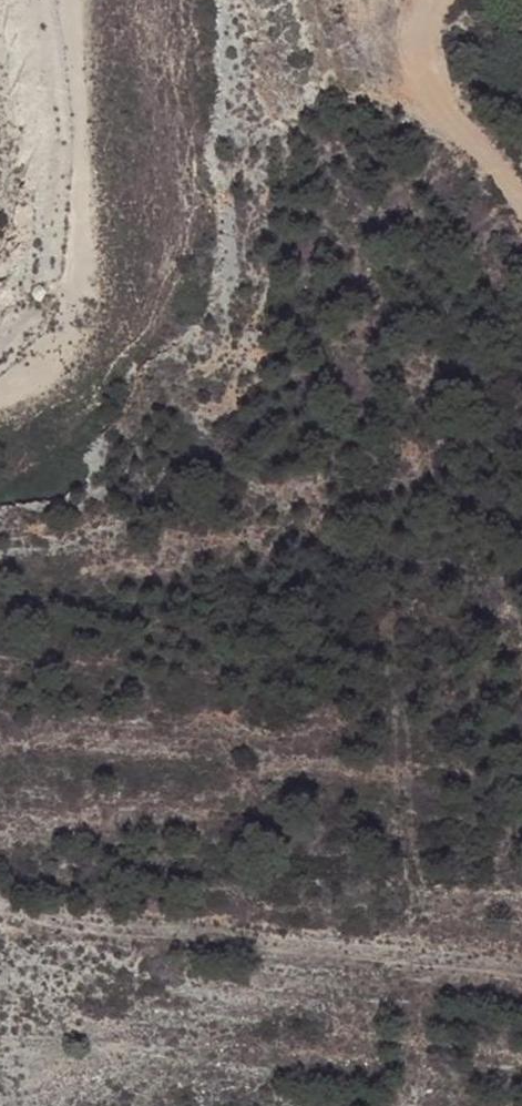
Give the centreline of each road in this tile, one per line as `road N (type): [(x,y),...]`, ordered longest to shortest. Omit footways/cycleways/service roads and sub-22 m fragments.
road 1 (track): [(521,969),(264,949),(0,910)]
road 2 (track): [(521,194),(443,106),(417,61),(429,0)]

